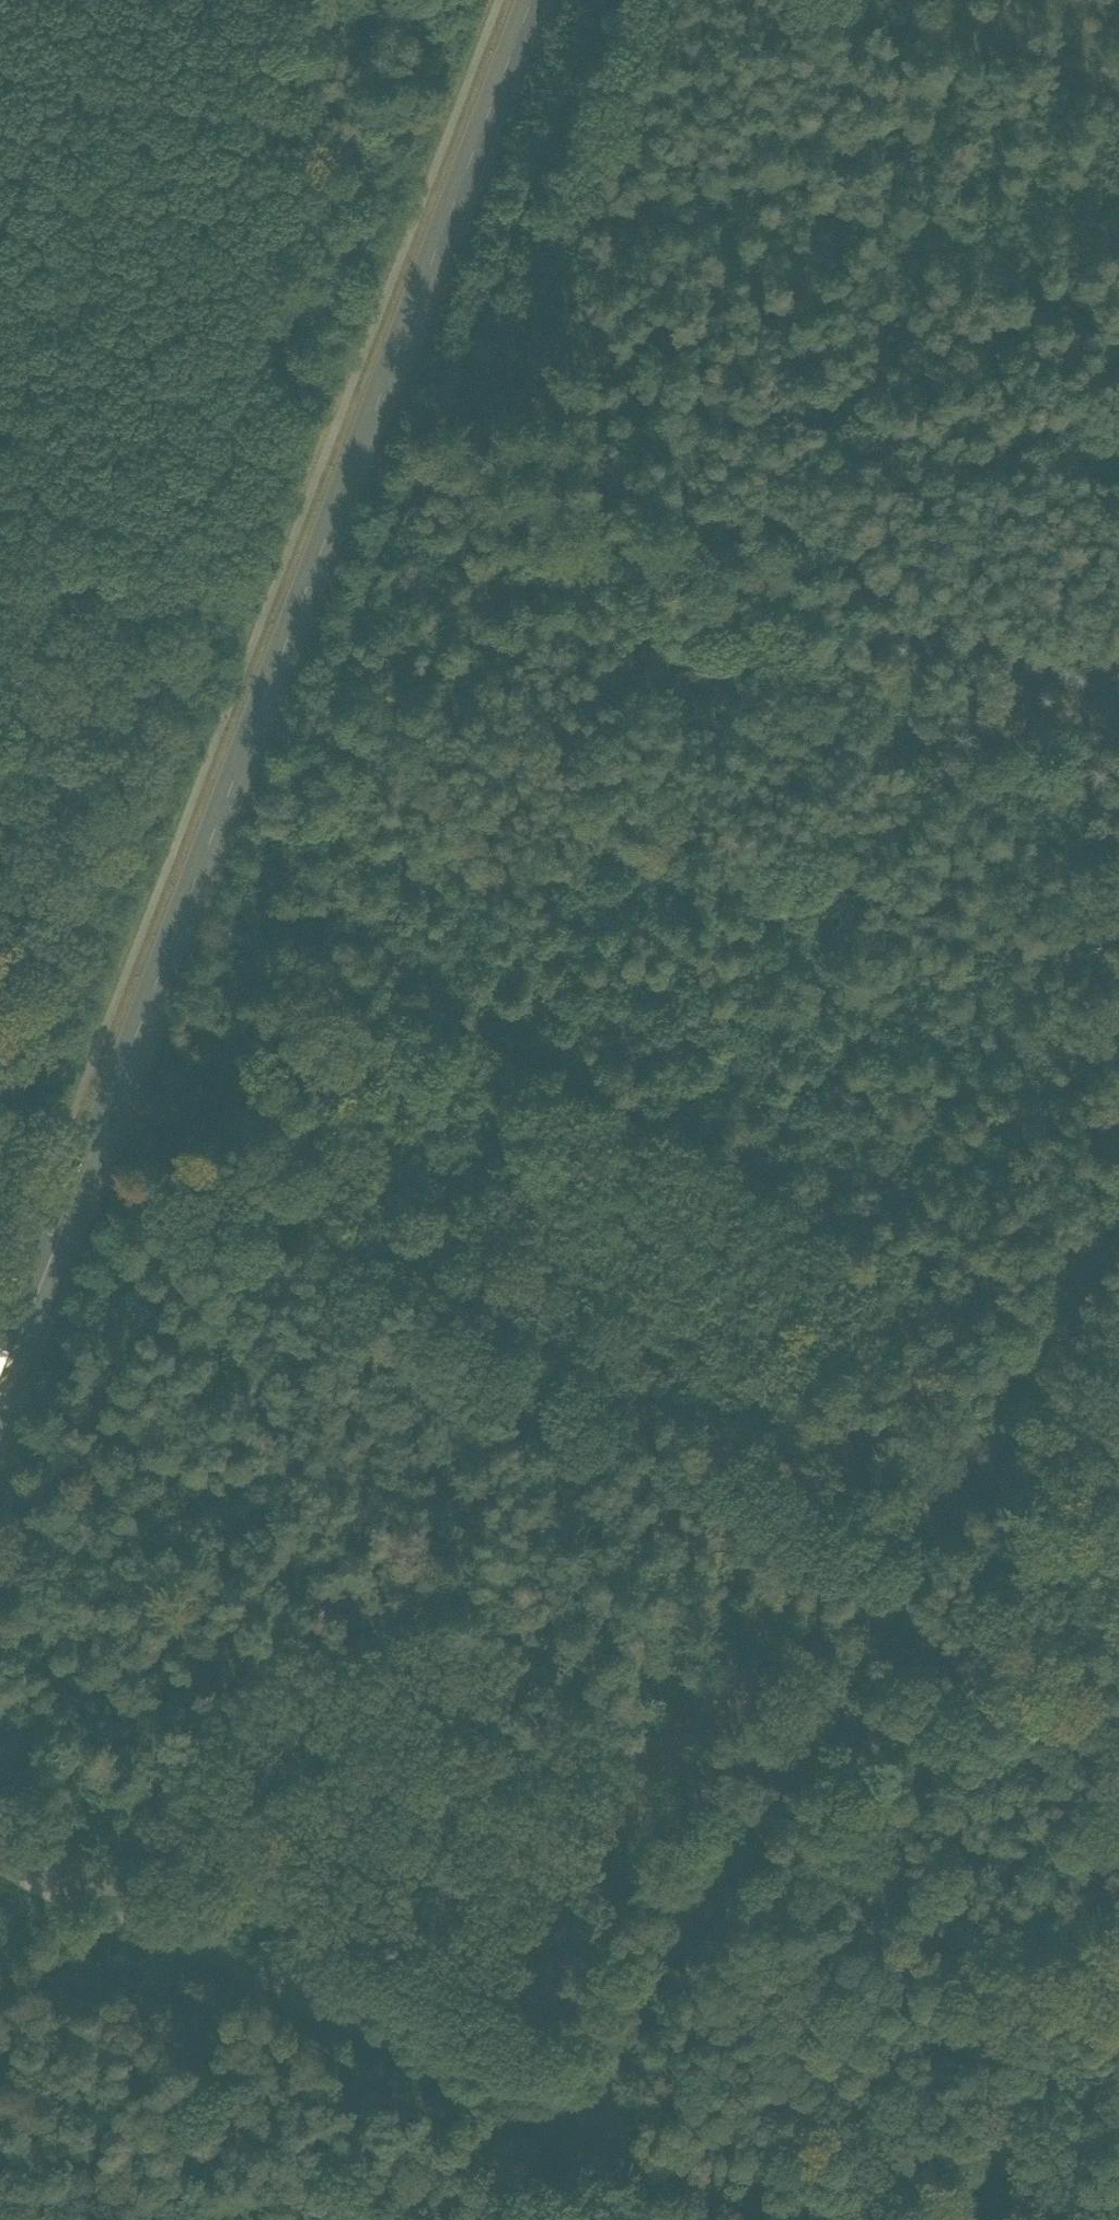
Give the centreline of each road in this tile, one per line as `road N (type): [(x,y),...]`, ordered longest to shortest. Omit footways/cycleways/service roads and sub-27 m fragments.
road 1 (primary): [(0,1397),(536,0)]
road 2 (unclassified): [(1118,1229),(629,2020),(574,2083)]
road 3 (unclassified): [(0,1847),(503,2092),(540,2095),(574,2083)]
road 4 (unclassified): [(574,2083),(613,2135),(647,2156),(818,2219)]
road 5 (track): [(503,2092),(476,2152),(280,2219)]

